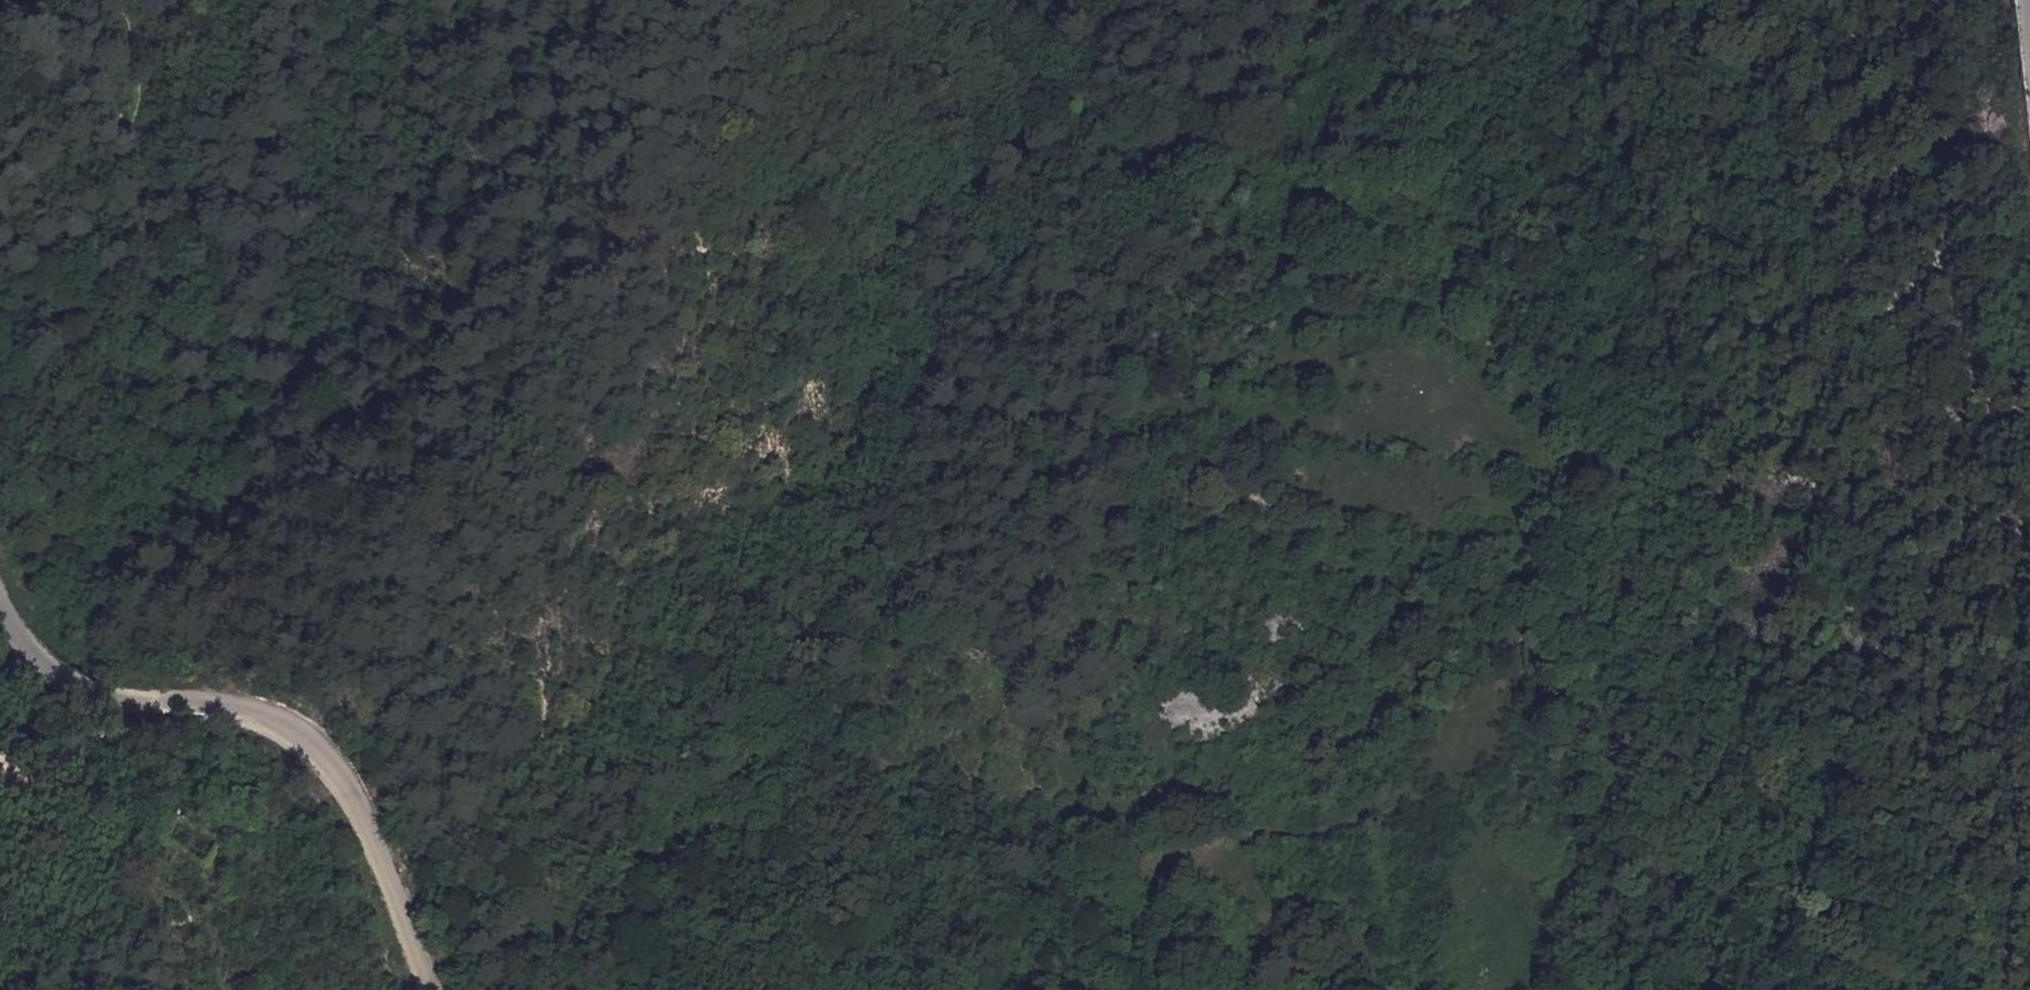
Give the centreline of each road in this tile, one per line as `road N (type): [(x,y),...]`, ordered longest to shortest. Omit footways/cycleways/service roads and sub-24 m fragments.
road 1 (tertiary): [(0,595),(22,637),(70,688),(129,709),(234,712),(286,728),(333,762),(369,824),(437,989)]

